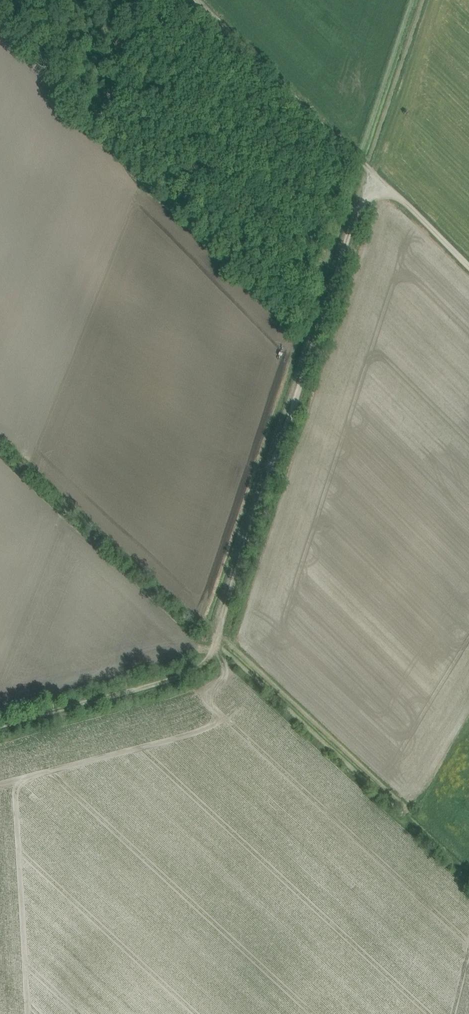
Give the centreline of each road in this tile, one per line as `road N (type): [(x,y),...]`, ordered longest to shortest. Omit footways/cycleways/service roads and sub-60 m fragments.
road 1 (track): [(395,191),(379,195),(357,222),(210,654),(178,679),(0,730)]
road 2 (track): [(84,125),(120,170),(5,446),(0,442)]
road 3 (track): [(199,0),(395,191)]
road 4 (track): [(0,28),(72,123),(84,125),(136,0)]

